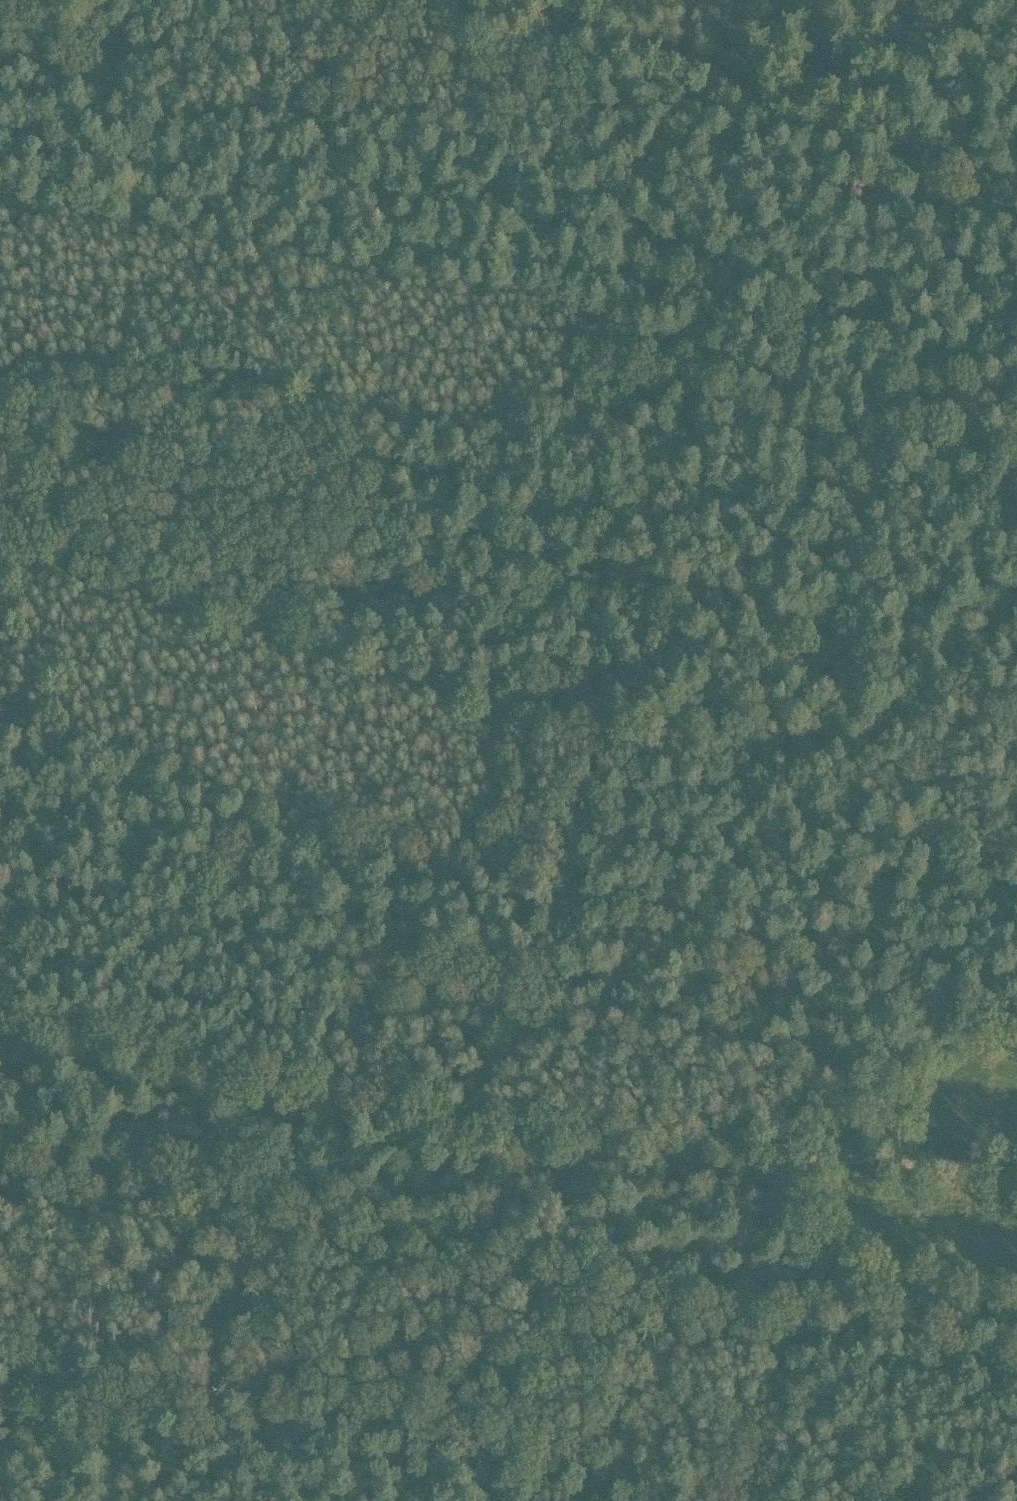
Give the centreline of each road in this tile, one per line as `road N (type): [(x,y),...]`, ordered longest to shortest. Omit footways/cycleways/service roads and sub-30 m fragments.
road 1 (track): [(1016,1183),(759,1129),(477,1120),(392,1110),(0,1023)]

